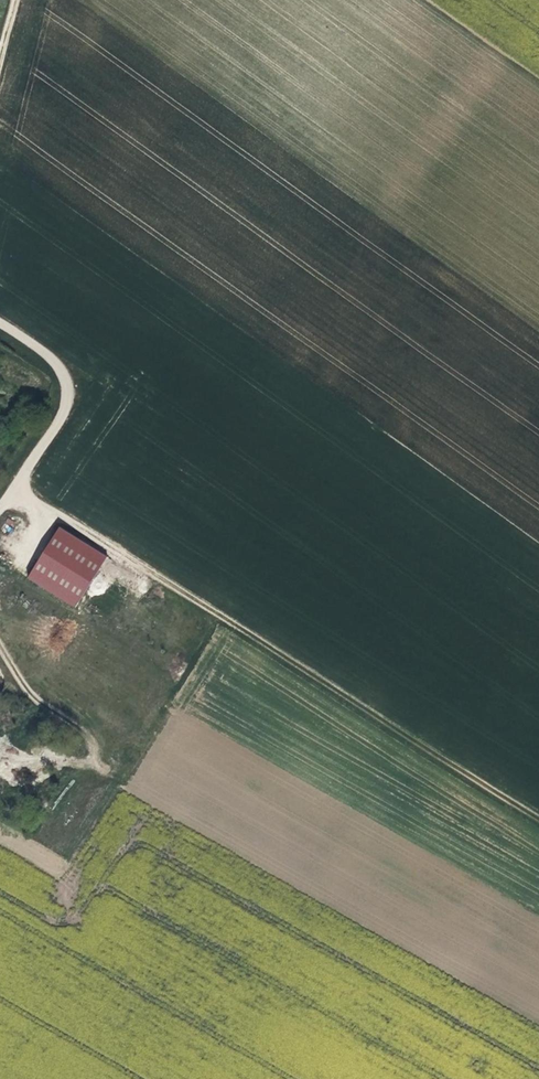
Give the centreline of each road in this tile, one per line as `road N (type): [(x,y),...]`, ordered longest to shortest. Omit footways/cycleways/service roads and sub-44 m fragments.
road 1 (track): [(538,816),(16,487)]
road 2 (track): [(0,509),(63,418),(70,389),(61,363),(0,321)]

